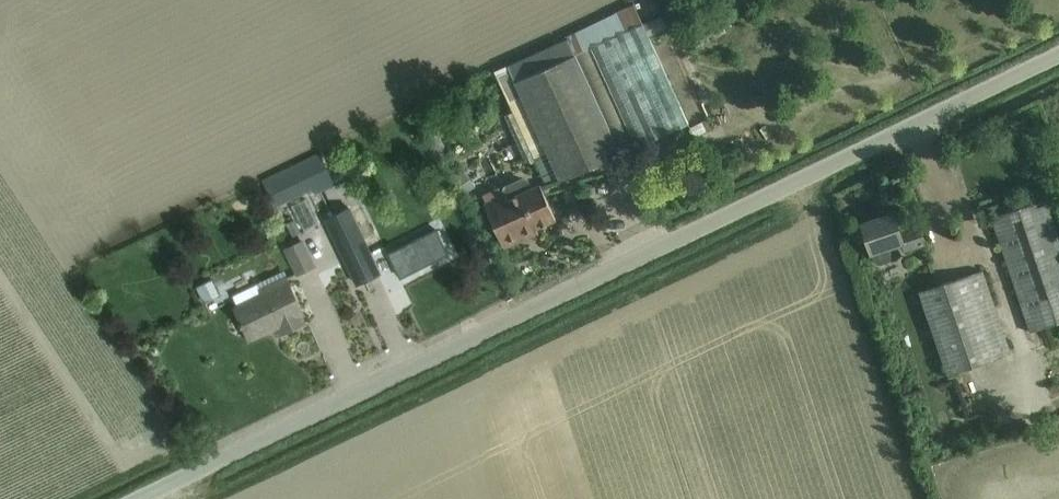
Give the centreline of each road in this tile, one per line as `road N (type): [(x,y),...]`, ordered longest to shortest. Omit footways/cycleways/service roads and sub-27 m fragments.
road 1 (unclassified): [(143,498),(1058,60)]

